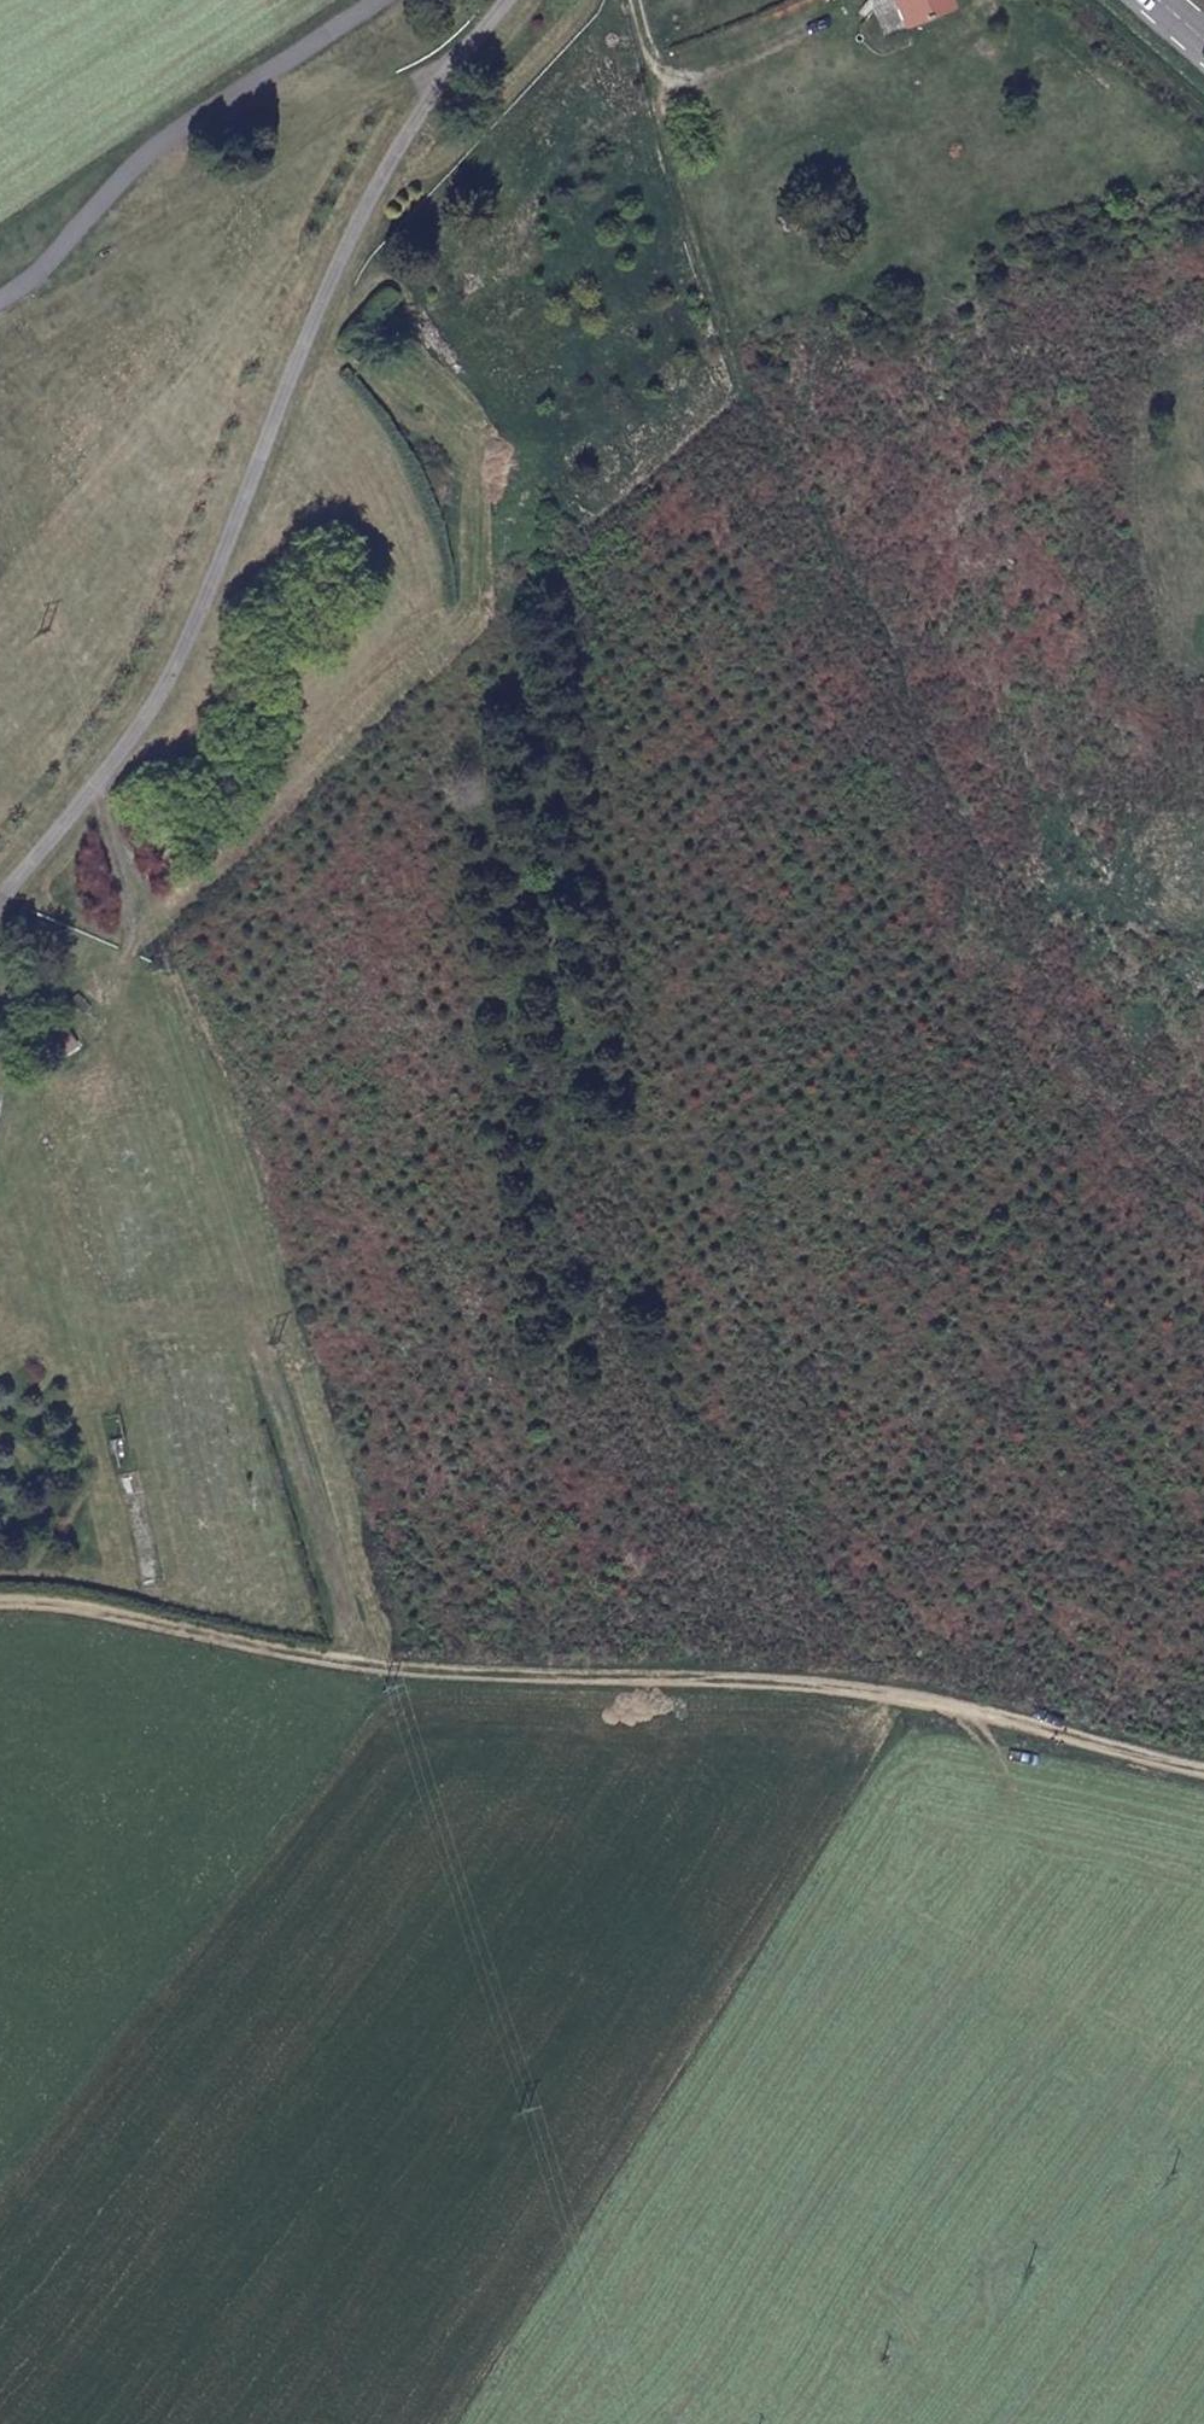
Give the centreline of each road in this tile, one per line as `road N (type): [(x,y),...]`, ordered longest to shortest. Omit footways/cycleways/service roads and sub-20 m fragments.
road 1 (track): [(638,0),(693,257),(862,608),(1170,1165),(1203,1200)]
road 2 (track): [(0,1606),(423,1683),(860,1692),(1203,1779)]

